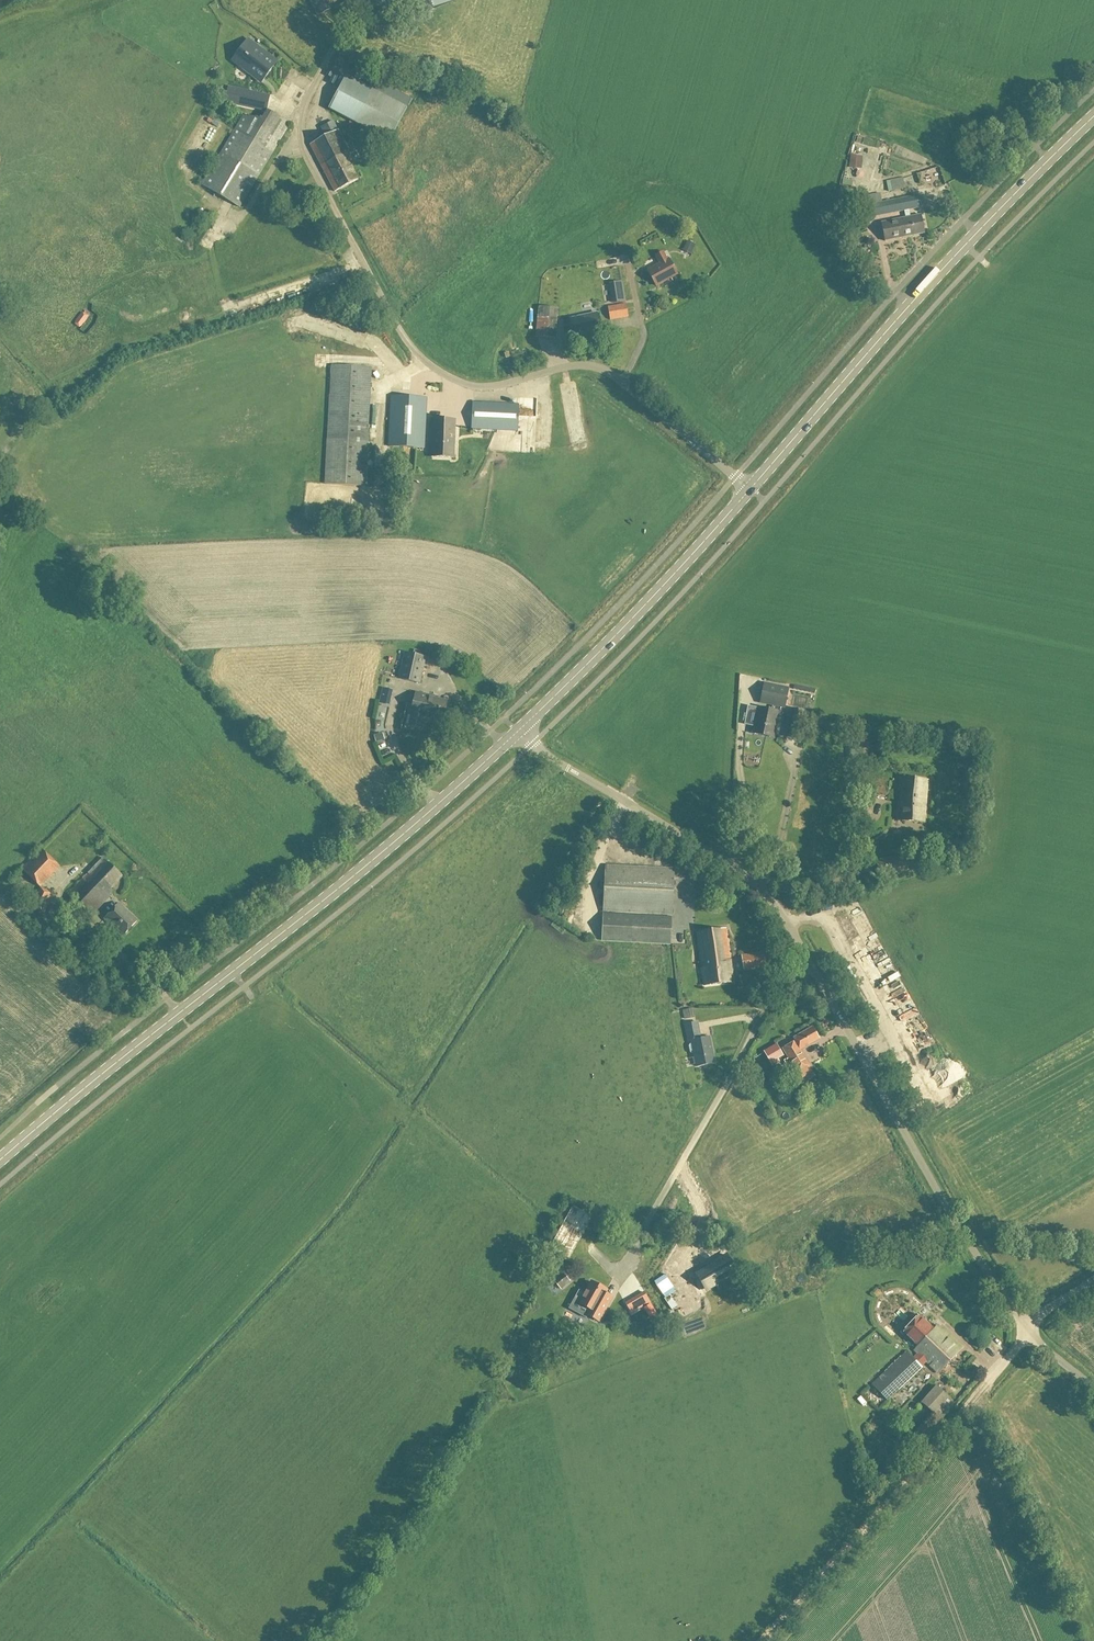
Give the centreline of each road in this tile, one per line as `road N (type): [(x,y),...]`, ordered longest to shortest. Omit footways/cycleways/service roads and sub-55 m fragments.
road 1 (unclassified): [(750,493),(610,365),(571,353),(482,379),(457,377),(416,349),(305,136),(312,72),(346,1)]
road 2 (secondary): [(0,1163),(382,855),(517,735)]
road 3 (secondary): [(750,493),(1028,182),(1093,120)]
road 4 (unclassified): [(1027,1331),(804,948)]
road 5 (track): [(1027,1331),(765,1640)]
road 6 (unclassified): [(804,948),(763,882),(517,735)]
road 7 (secondary): [(517,735),(750,493)]
road 8 (unclassified): [(651,1221),(758,1012),(804,948)]

